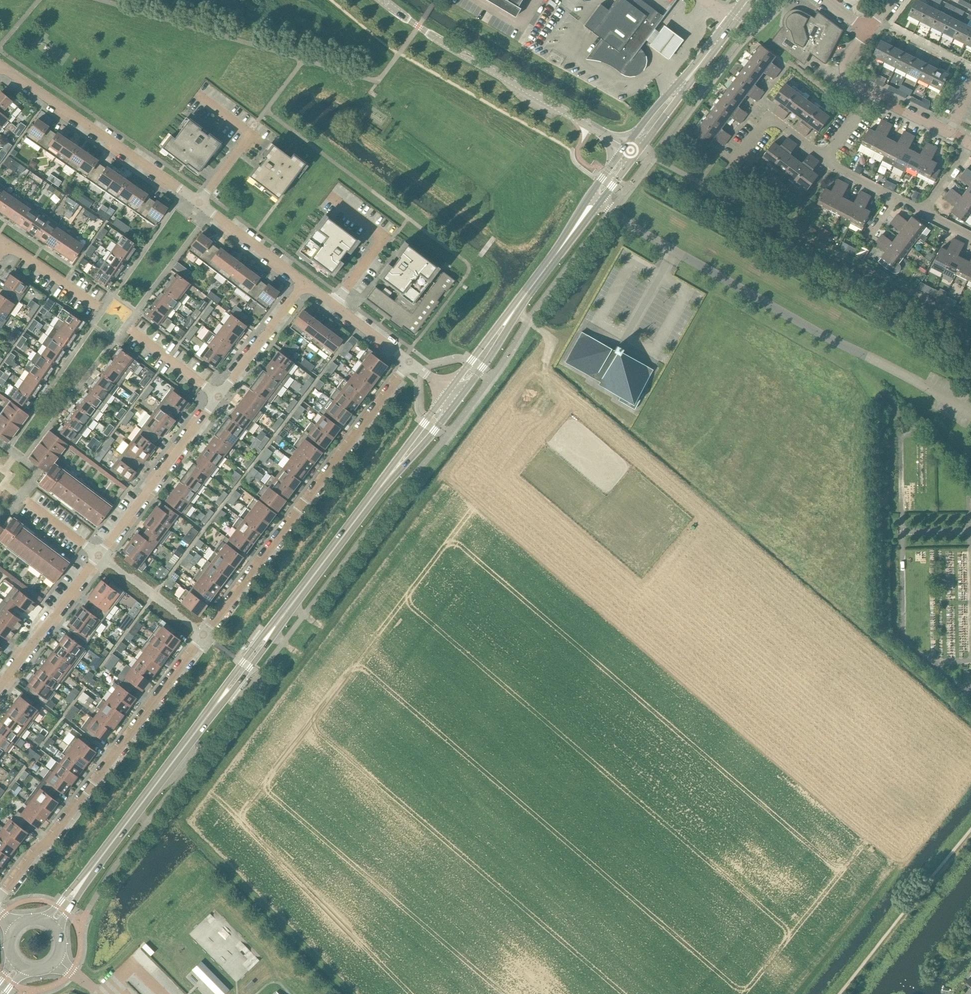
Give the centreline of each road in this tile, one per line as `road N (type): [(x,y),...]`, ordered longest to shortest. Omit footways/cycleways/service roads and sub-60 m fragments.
road 1 (residential): [(411,361),(0,897)]
road 2 (tertiary): [(51,923),(454,394)]
road 3 (residential): [(98,555),(304,282)]
road 4 (tertiary): [(454,394),(631,150)]
road 5 (tertiary): [(631,150),(383,0)]
road 6 (unclassified): [(198,202),(0,64)]
road 7 (tertiary): [(631,150),(732,21)]
road 8 (residential): [(0,685),(98,555)]
road 9 (unclassified): [(304,282),(198,202)]
road 10 (residential): [(734,163),(769,117),(824,158)]

